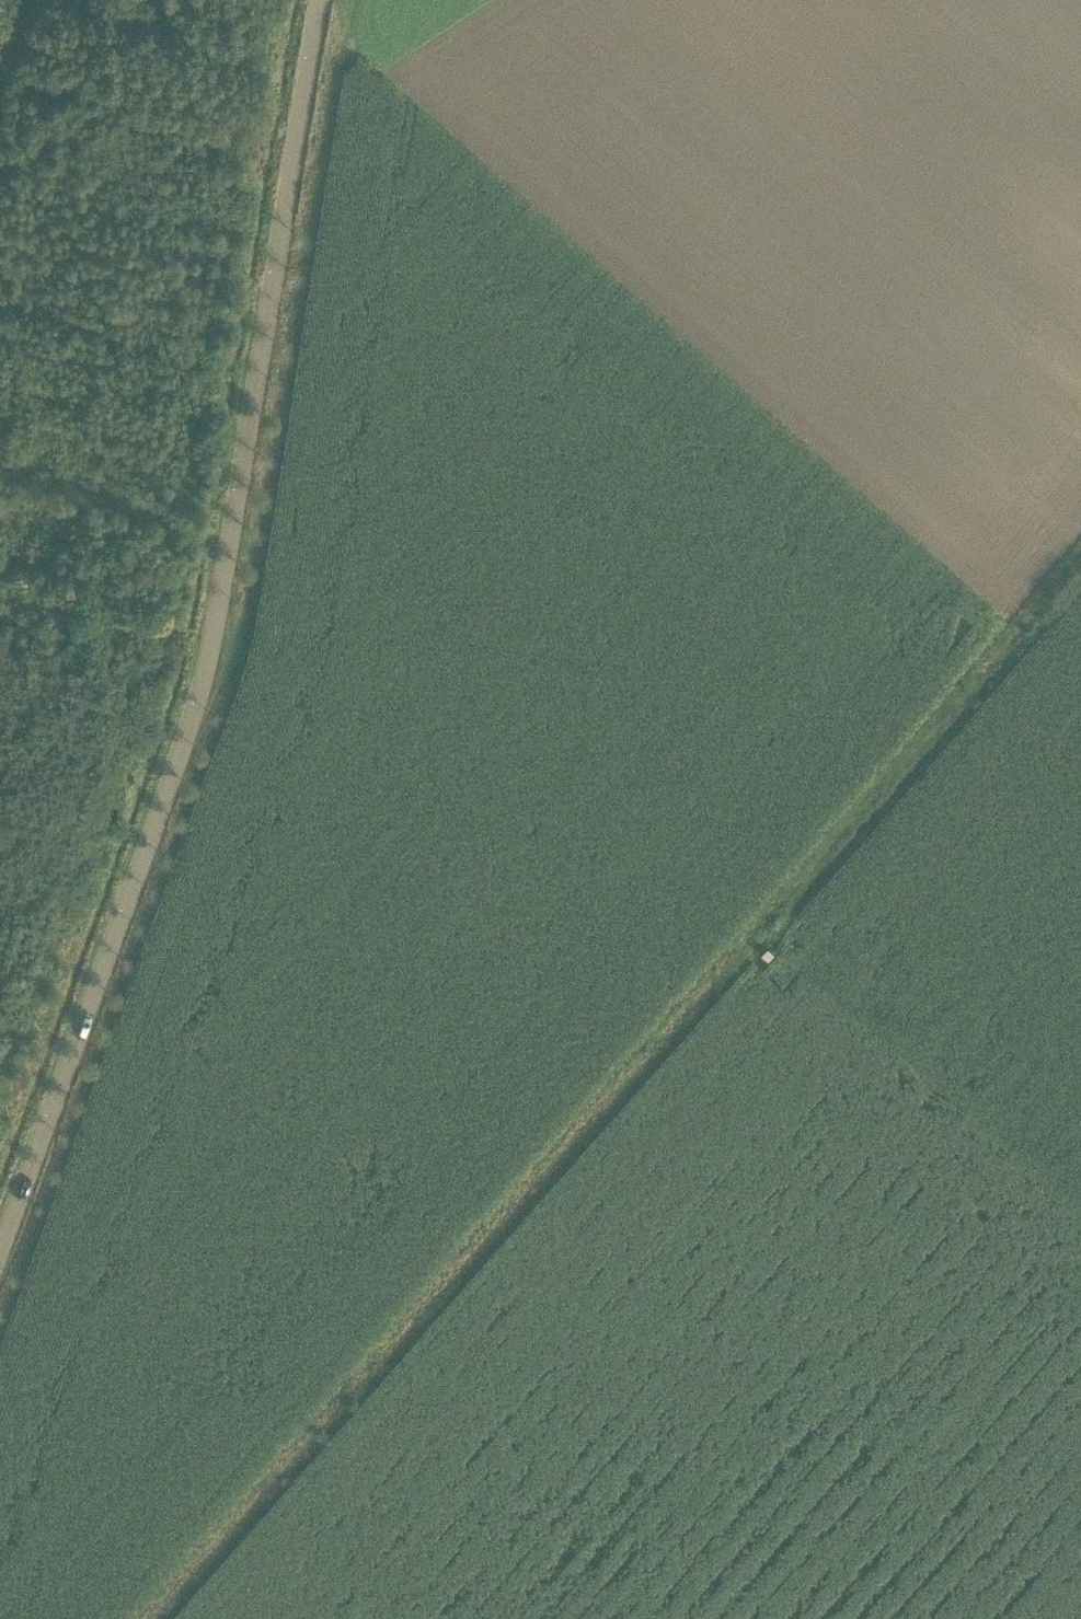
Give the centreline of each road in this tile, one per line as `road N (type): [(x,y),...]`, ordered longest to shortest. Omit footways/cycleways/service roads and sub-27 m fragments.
road 1 (unclassified): [(0,1255),(144,862),(211,645),(320,0)]

